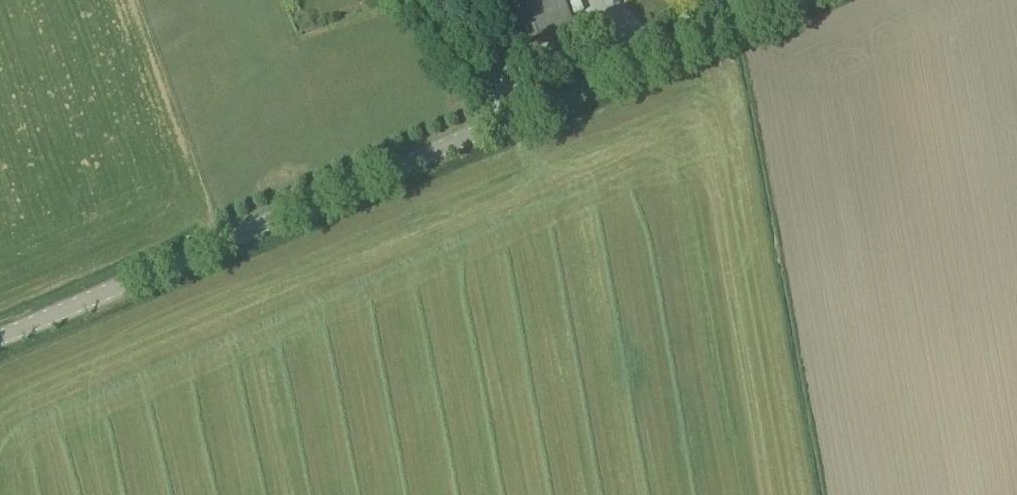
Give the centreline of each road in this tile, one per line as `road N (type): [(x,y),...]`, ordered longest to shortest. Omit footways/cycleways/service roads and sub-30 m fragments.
road 1 (tertiary): [(0,330),(778,0)]

